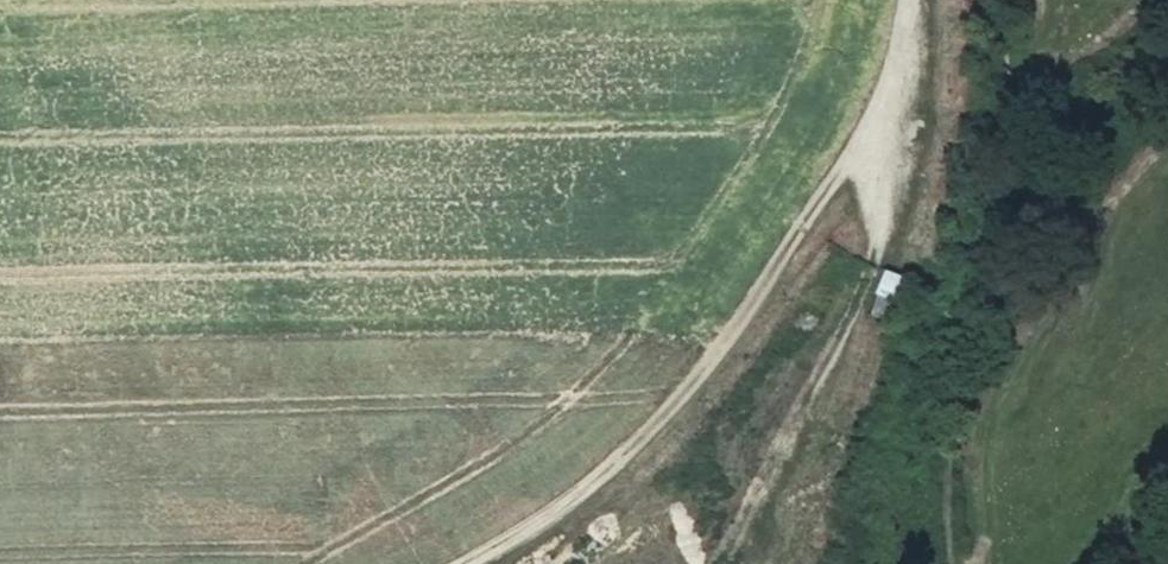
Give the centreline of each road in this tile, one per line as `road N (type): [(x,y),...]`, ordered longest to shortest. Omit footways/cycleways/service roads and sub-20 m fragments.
road 1 (track): [(443,563),(560,500),(647,423),(824,176),(862,107),(890,0)]

